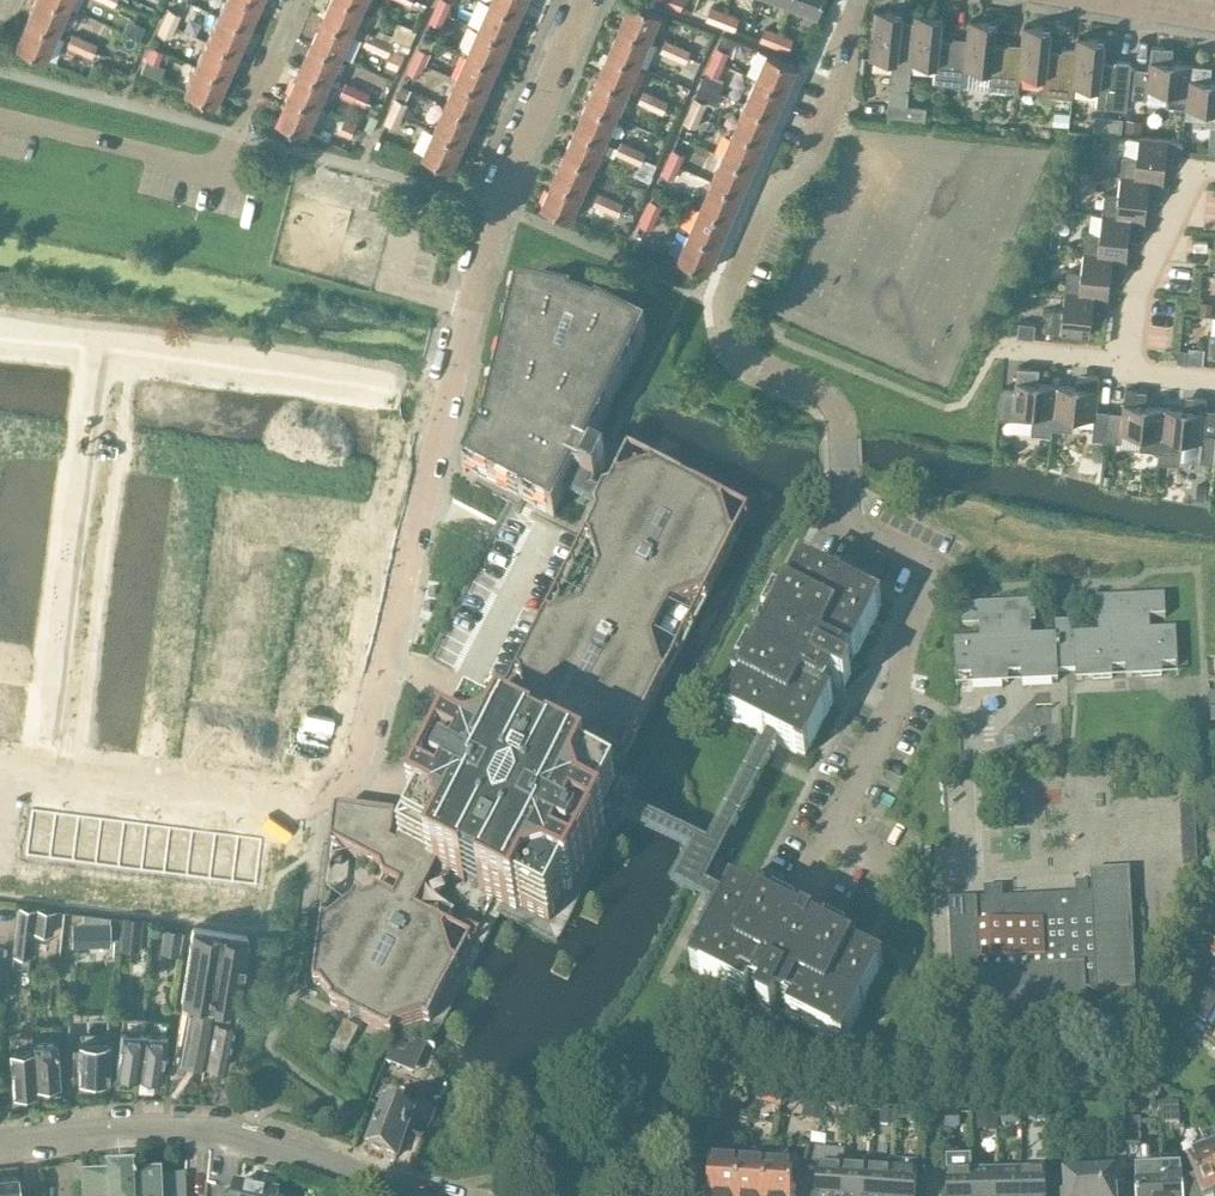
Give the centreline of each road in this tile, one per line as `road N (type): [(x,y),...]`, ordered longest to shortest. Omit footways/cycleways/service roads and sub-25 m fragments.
road 1 (residential): [(811,878),(894,703),(902,648),(940,568),(847,521),(842,415),(826,395),(748,360),(729,330),(725,303),(766,203),(810,164),(851,52),(856,0)]
road 2 (residential): [(315,831),(361,763),(454,386)]
road 3 (residential): [(0,330),(454,386)]
road 4 (residential): [(454,386),(501,204),(587,0)]
road 5 (residential): [(1214,384),(1149,376),(1124,361),(1130,307),(1192,167),(1214,170)]
road 6 (residential): [(315,831),(0,790)]
road 7 (residential): [(0,1146),(132,1130),(245,1139)]
road 8 (residential): [(219,171),(0,115)]
road 9 (residential): [(219,171),(291,0)]
road 10 (residential): [(403,1195),(245,1139)]

